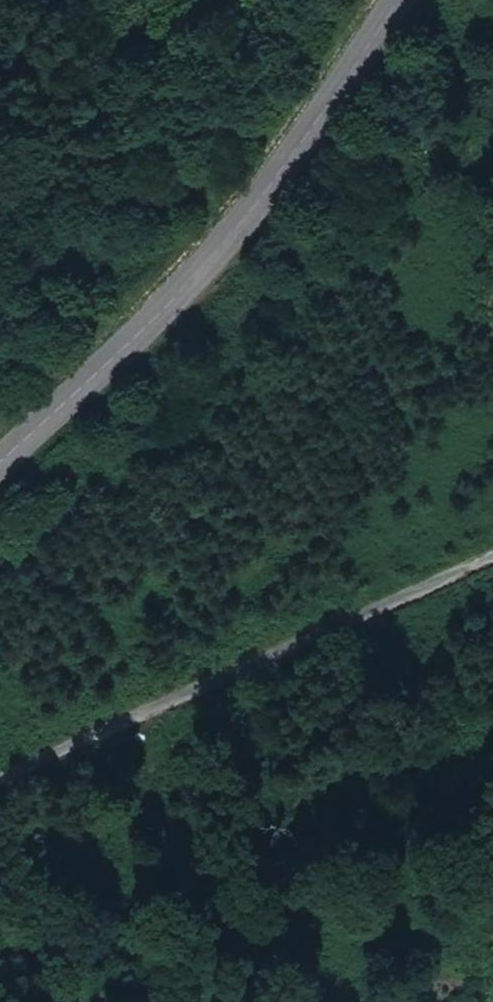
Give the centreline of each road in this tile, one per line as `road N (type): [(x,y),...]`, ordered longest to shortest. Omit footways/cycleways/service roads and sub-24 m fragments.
road 1 (secondary): [(400,0),(205,261),(0,460)]
road 2 (track): [(0,780),(492,554)]

